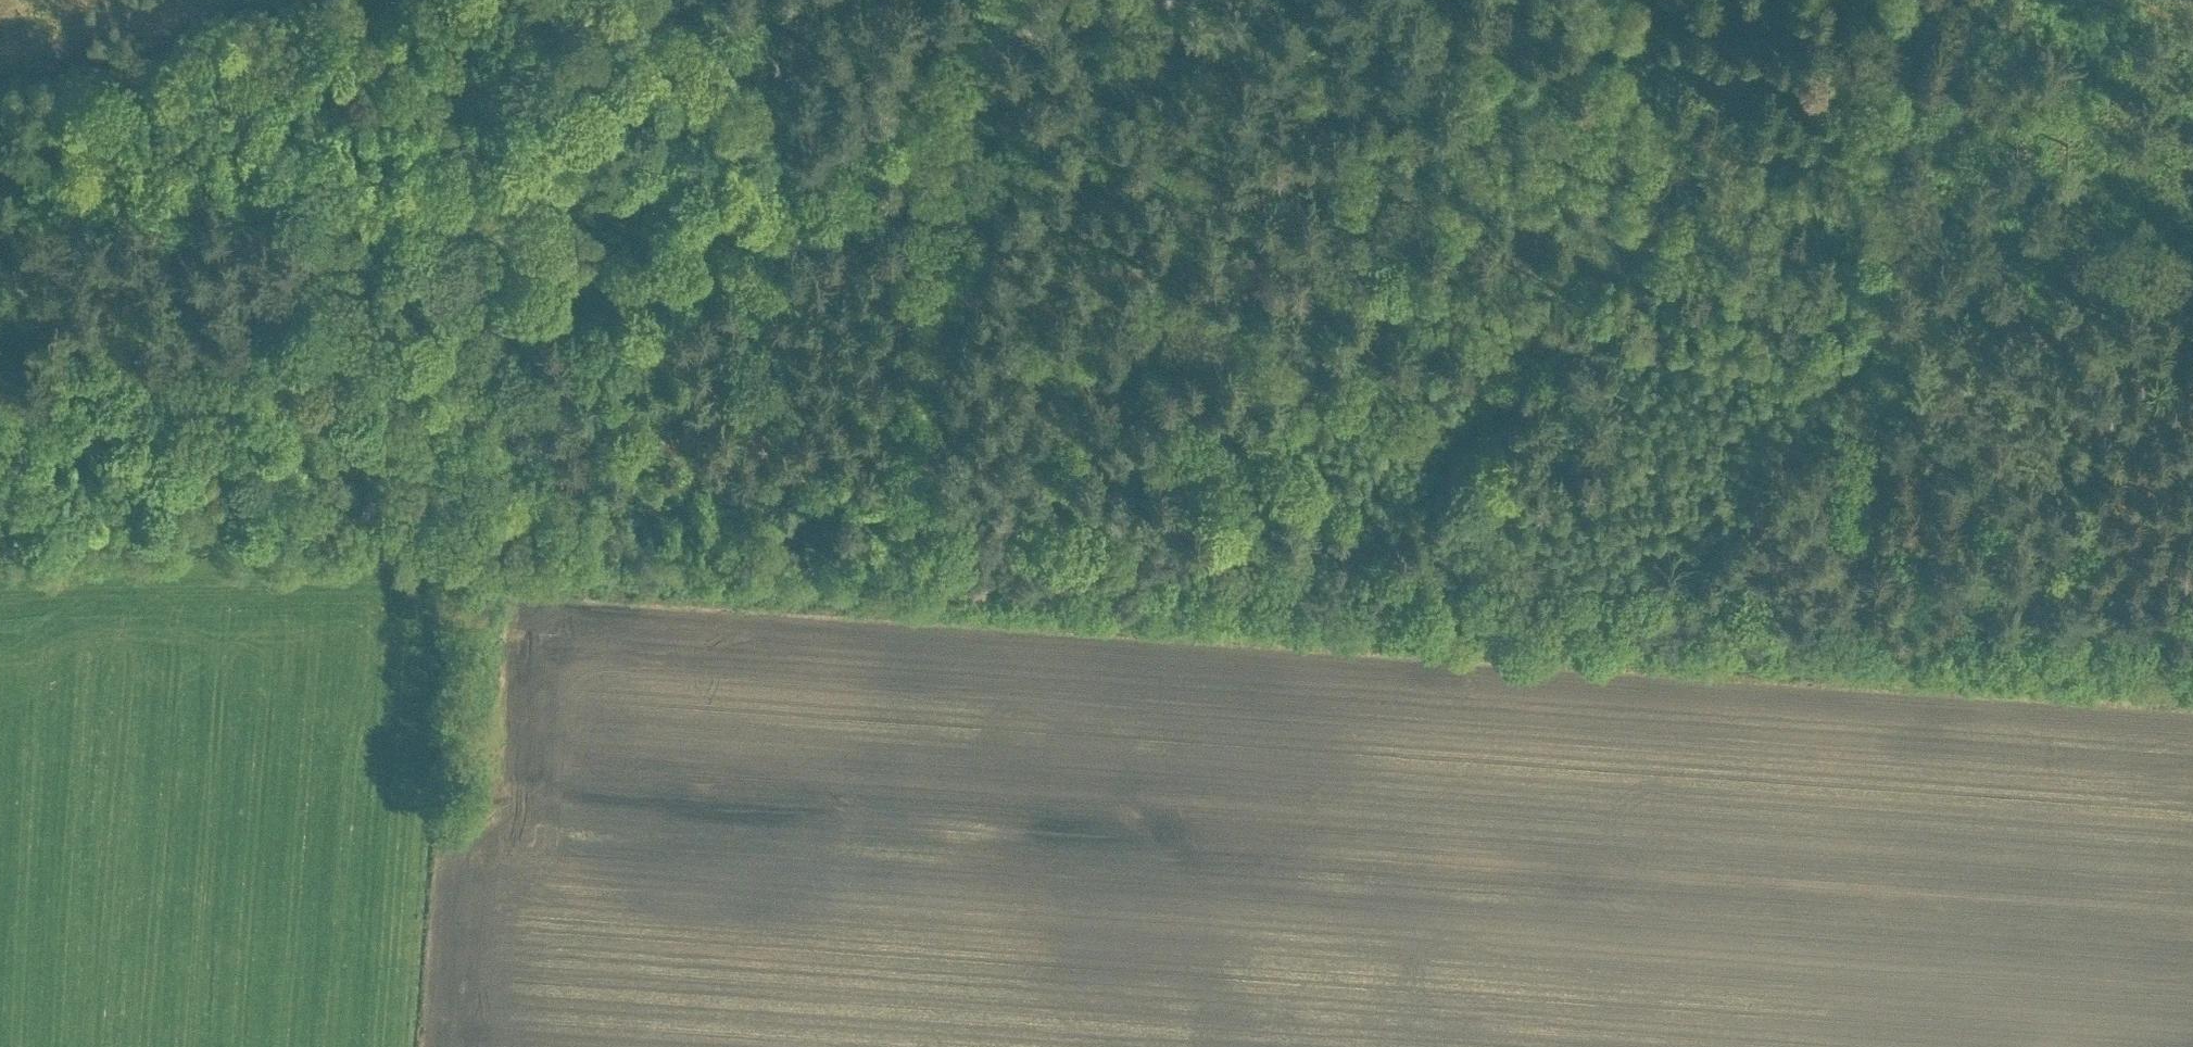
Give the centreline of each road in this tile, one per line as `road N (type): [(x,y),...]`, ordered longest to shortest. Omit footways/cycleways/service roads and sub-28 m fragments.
road 1 (track): [(463,244),(622,248),(664,238),(1145,0)]
road 2 (track): [(0,294),(463,244)]
road 3 (track): [(483,0),(463,244)]

